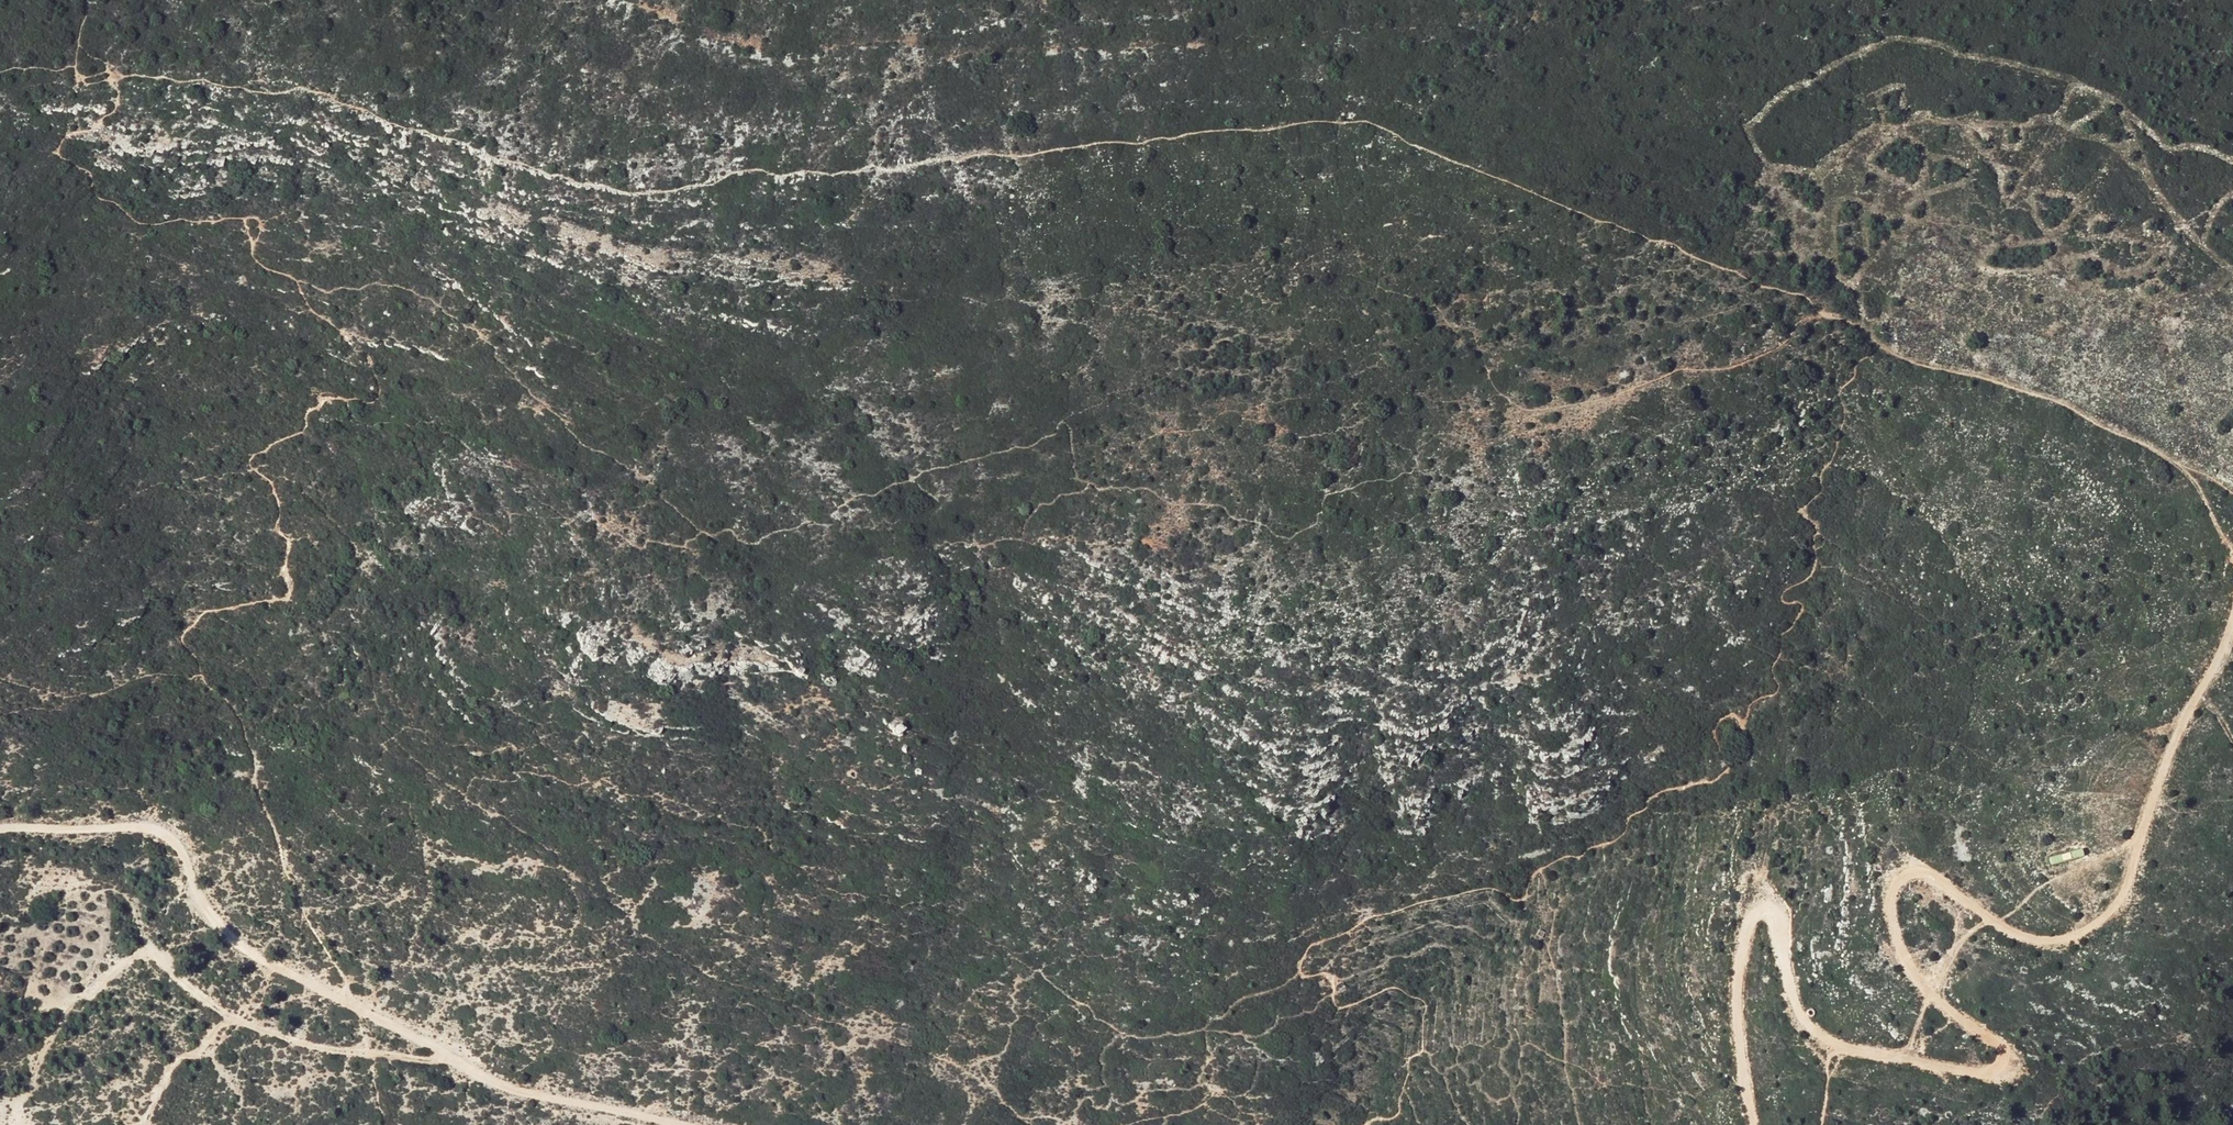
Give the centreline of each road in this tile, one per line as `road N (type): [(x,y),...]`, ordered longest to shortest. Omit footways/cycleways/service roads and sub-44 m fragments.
road 1 (track): [(2232,627),(2179,727),(2131,877),(2094,932),(2050,939),(2007,921),(1930,865),(1907,858),(1886,868),(1884,912),(1921,988),(2005,1051),(2011,1072),(1988,1076),(1945,1058),(1876,1052),(1809,1032),(1794,1014),(1771,911),(1756,905),(1742,913),(1730,995),(1734,1063),(1750,1124)]
road 2 (track): [(0,820),(107,814),(149,822),(167,834),(214,911),(260,955),(499,1086),(668,1124)]

